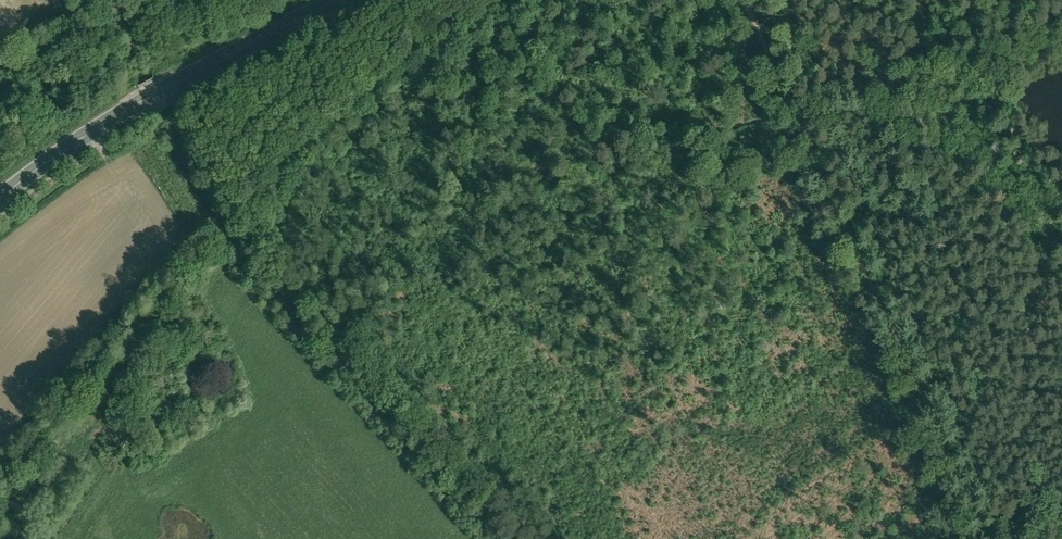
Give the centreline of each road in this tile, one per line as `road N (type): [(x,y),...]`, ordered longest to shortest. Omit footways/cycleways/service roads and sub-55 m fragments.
road 1 (track): [(747,0),(989,538)]
road 2 (secondary): [(338,0),(131,108),(0,199)]
road 3 (track): [(338,110),(457,0)]

